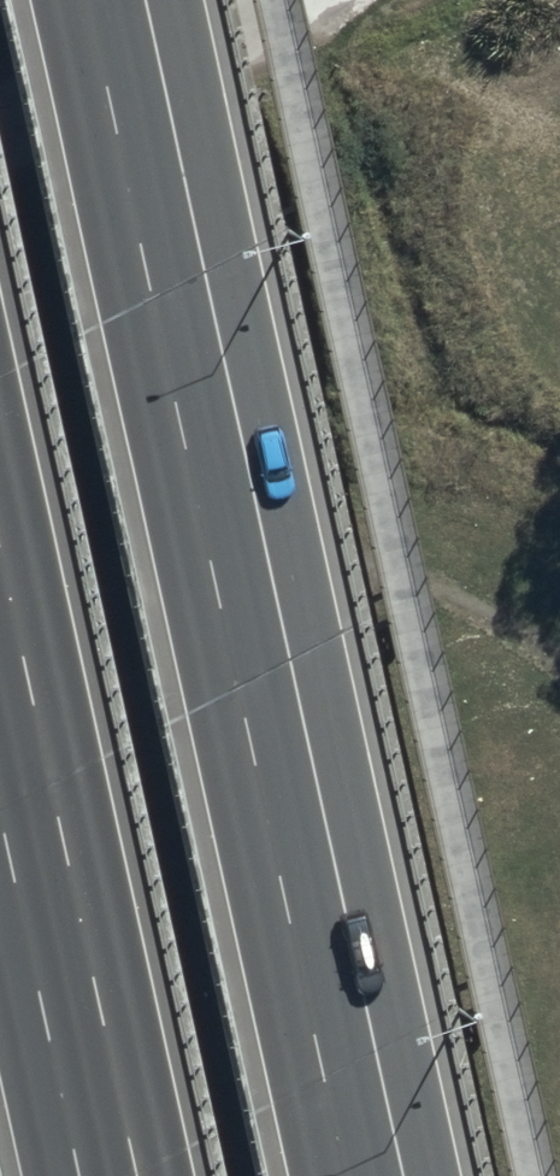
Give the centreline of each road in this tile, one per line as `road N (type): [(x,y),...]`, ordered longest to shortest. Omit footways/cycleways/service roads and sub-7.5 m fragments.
road 1 (motorway): [(112,0),(370,1175)]
road 2 (motorway): [(107,1175),(0,685)]
road 3 (unclassified): [(241,0),(0,125)]

